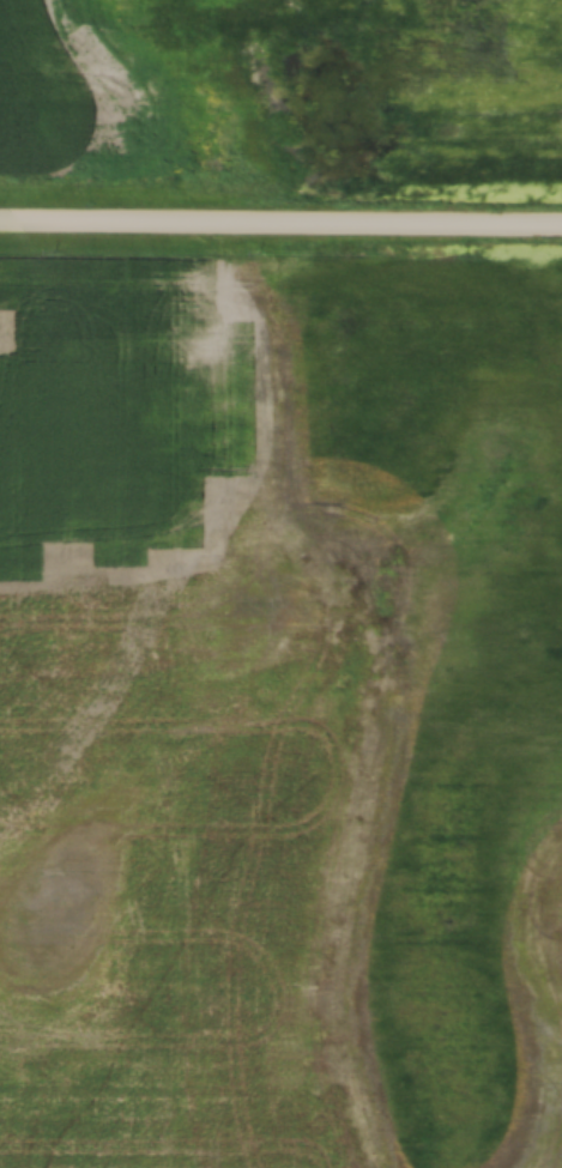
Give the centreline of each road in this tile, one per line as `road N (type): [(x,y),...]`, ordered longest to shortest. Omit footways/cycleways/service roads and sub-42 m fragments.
road 1 (residential): [(0,221),(561,226)]

